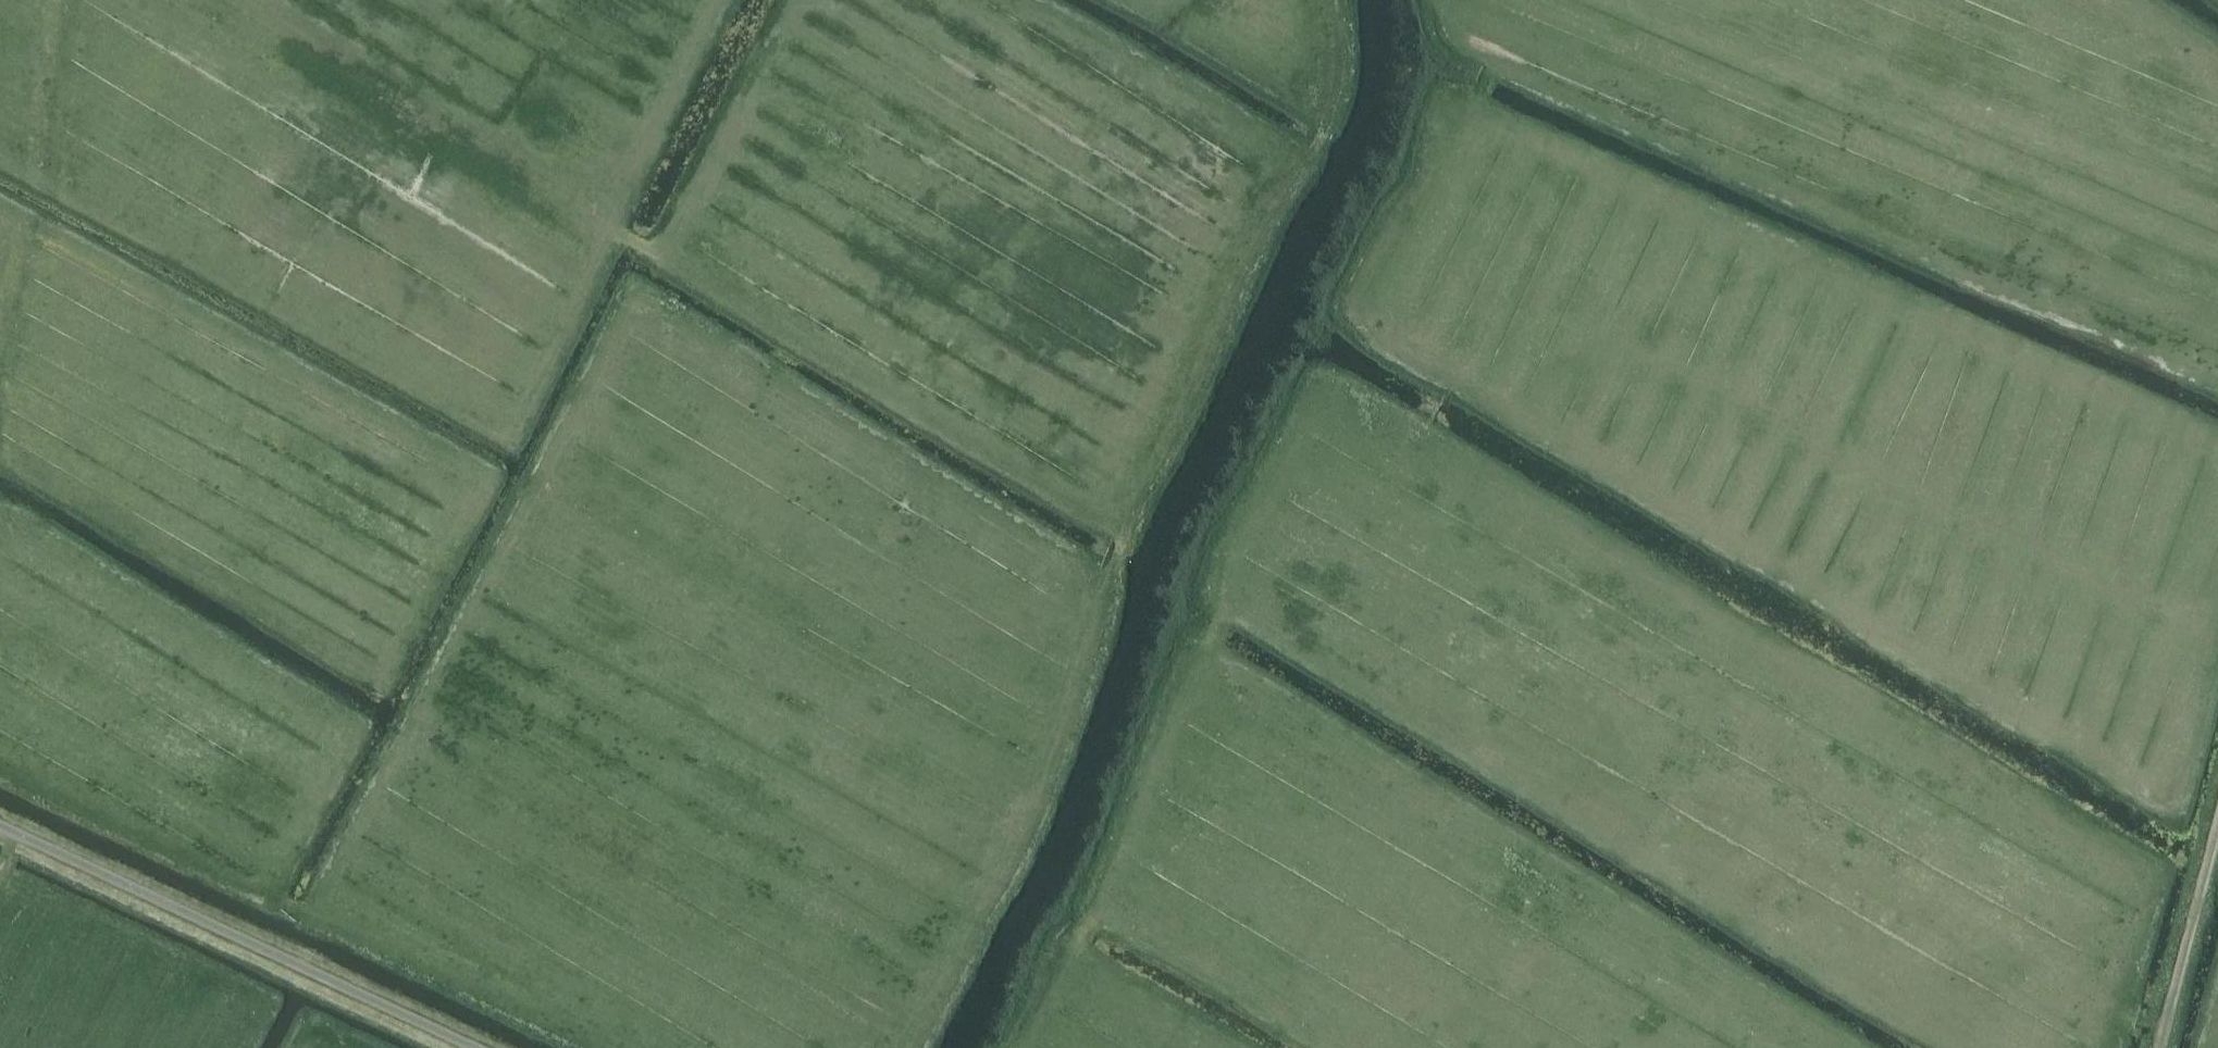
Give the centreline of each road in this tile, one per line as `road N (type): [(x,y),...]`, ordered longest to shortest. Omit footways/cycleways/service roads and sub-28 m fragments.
road 1 (unclassified): [(463,1047),(0,828)]
road 2 (track): [(2160,1047),(2217,830)]

